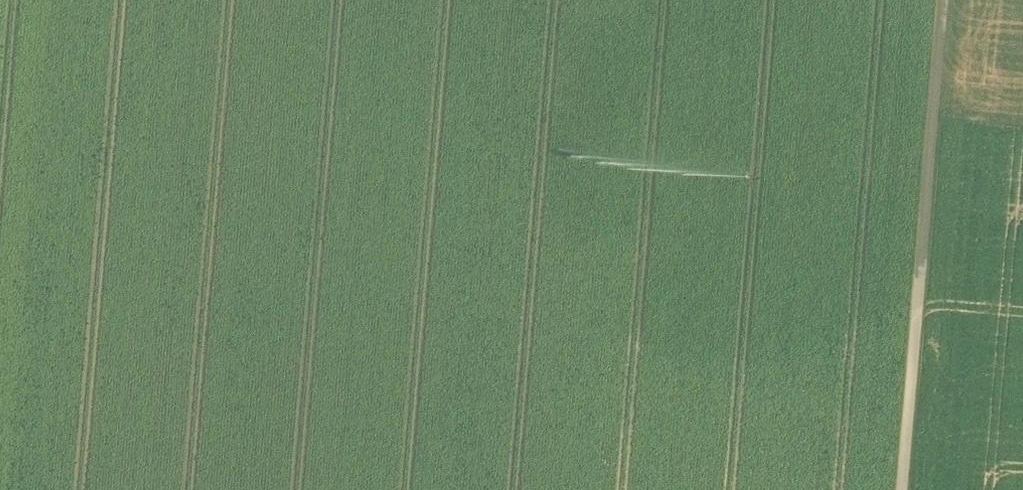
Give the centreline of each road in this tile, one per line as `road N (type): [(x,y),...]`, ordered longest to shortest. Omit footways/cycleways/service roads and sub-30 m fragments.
road 1 (unclassified): [(951,0),(913,489)]

